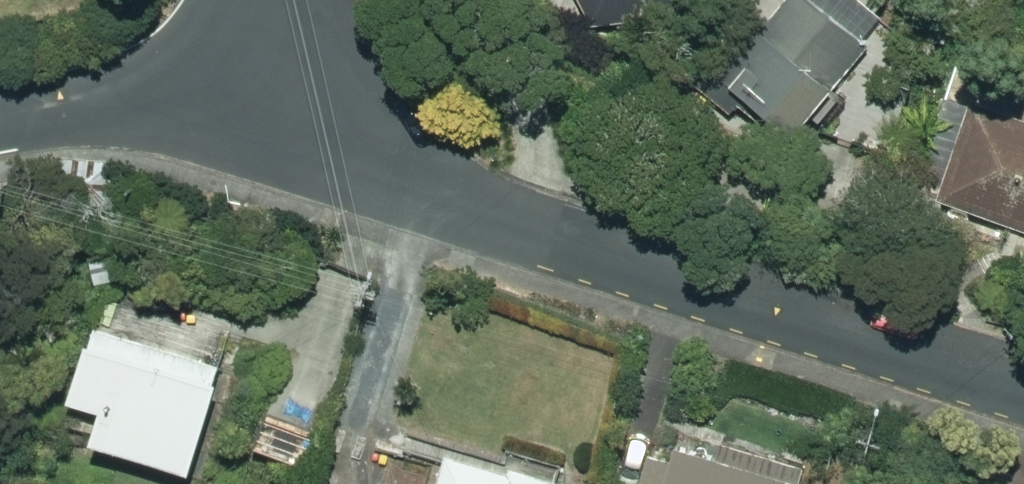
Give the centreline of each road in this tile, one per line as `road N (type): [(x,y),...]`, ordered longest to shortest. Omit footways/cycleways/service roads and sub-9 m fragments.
road 1 (residential): [(187,51),(289,115),(460,198),(1023,386)]
road 2 (residential): [(187,51),(102,102),(0,120)]

